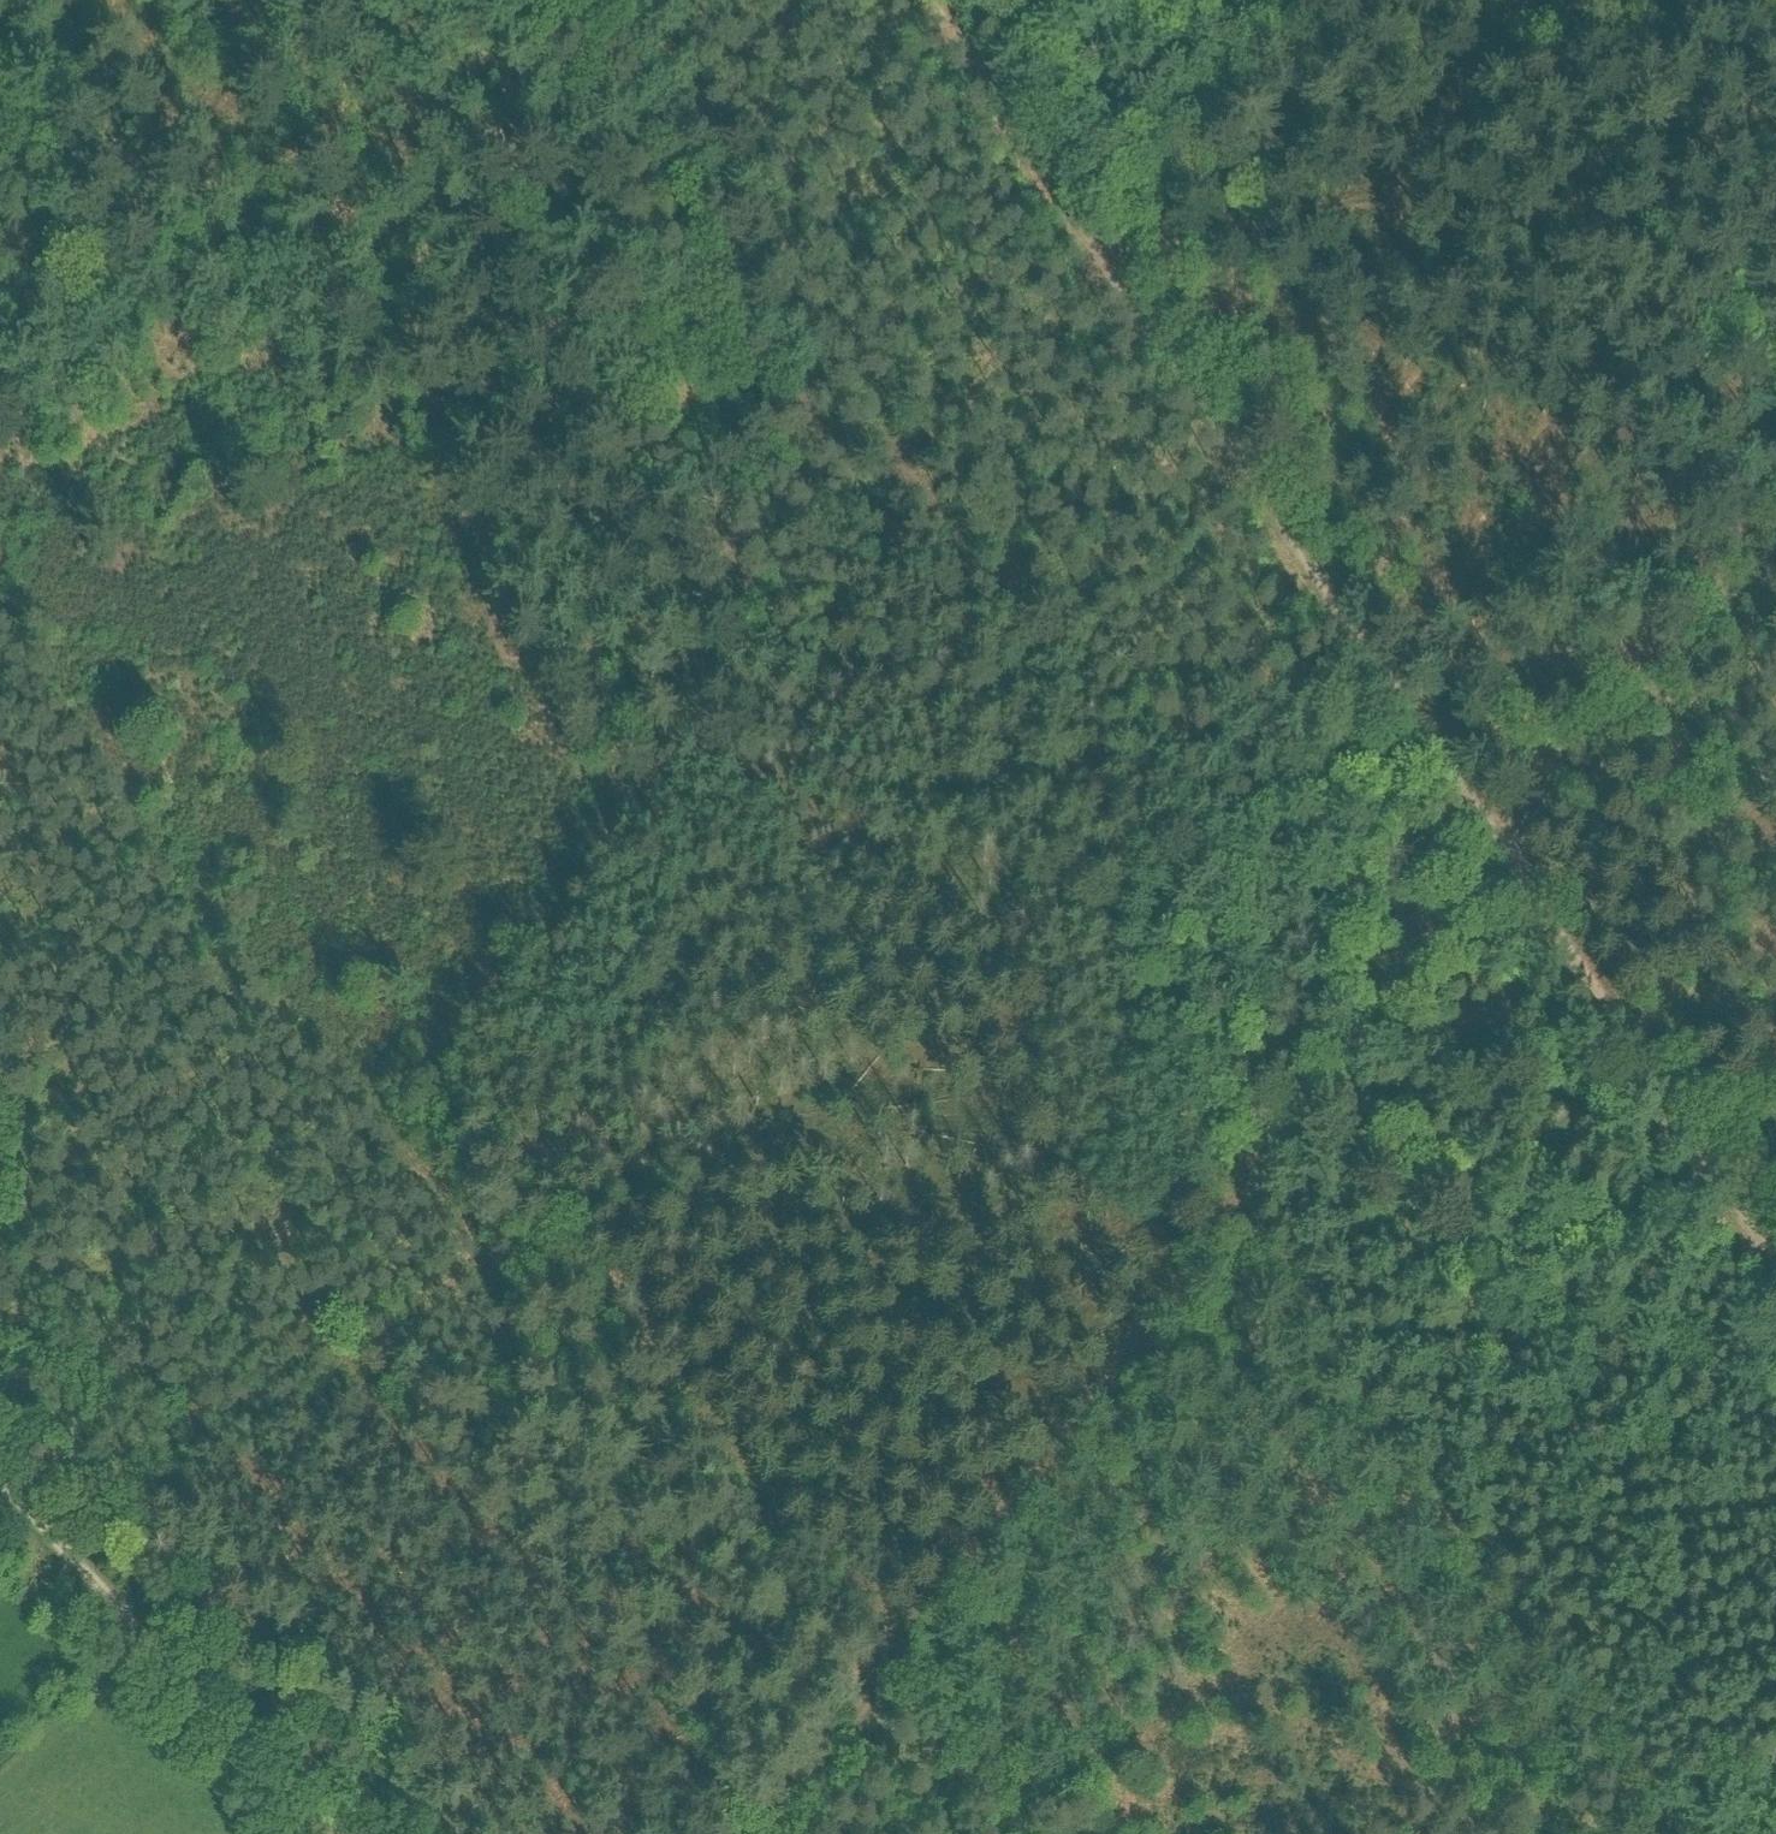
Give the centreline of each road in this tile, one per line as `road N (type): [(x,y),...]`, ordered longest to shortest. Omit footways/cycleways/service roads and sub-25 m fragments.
road 1 (track): [(1231,1199),(771,1833)]
road 2 (track): [(1093,250),(1500,854)]
road 3 (track): [(1510,872),(1775,1269)]
road 4 (track): [(0,1486),(322,1833)]
road 5 (track): [(1500,854),(1510,872),(1231,1199)]
road 6 (track): [(1775,553),(1500,854)]
road 7 (track): [(927,0),(1093,250)]

